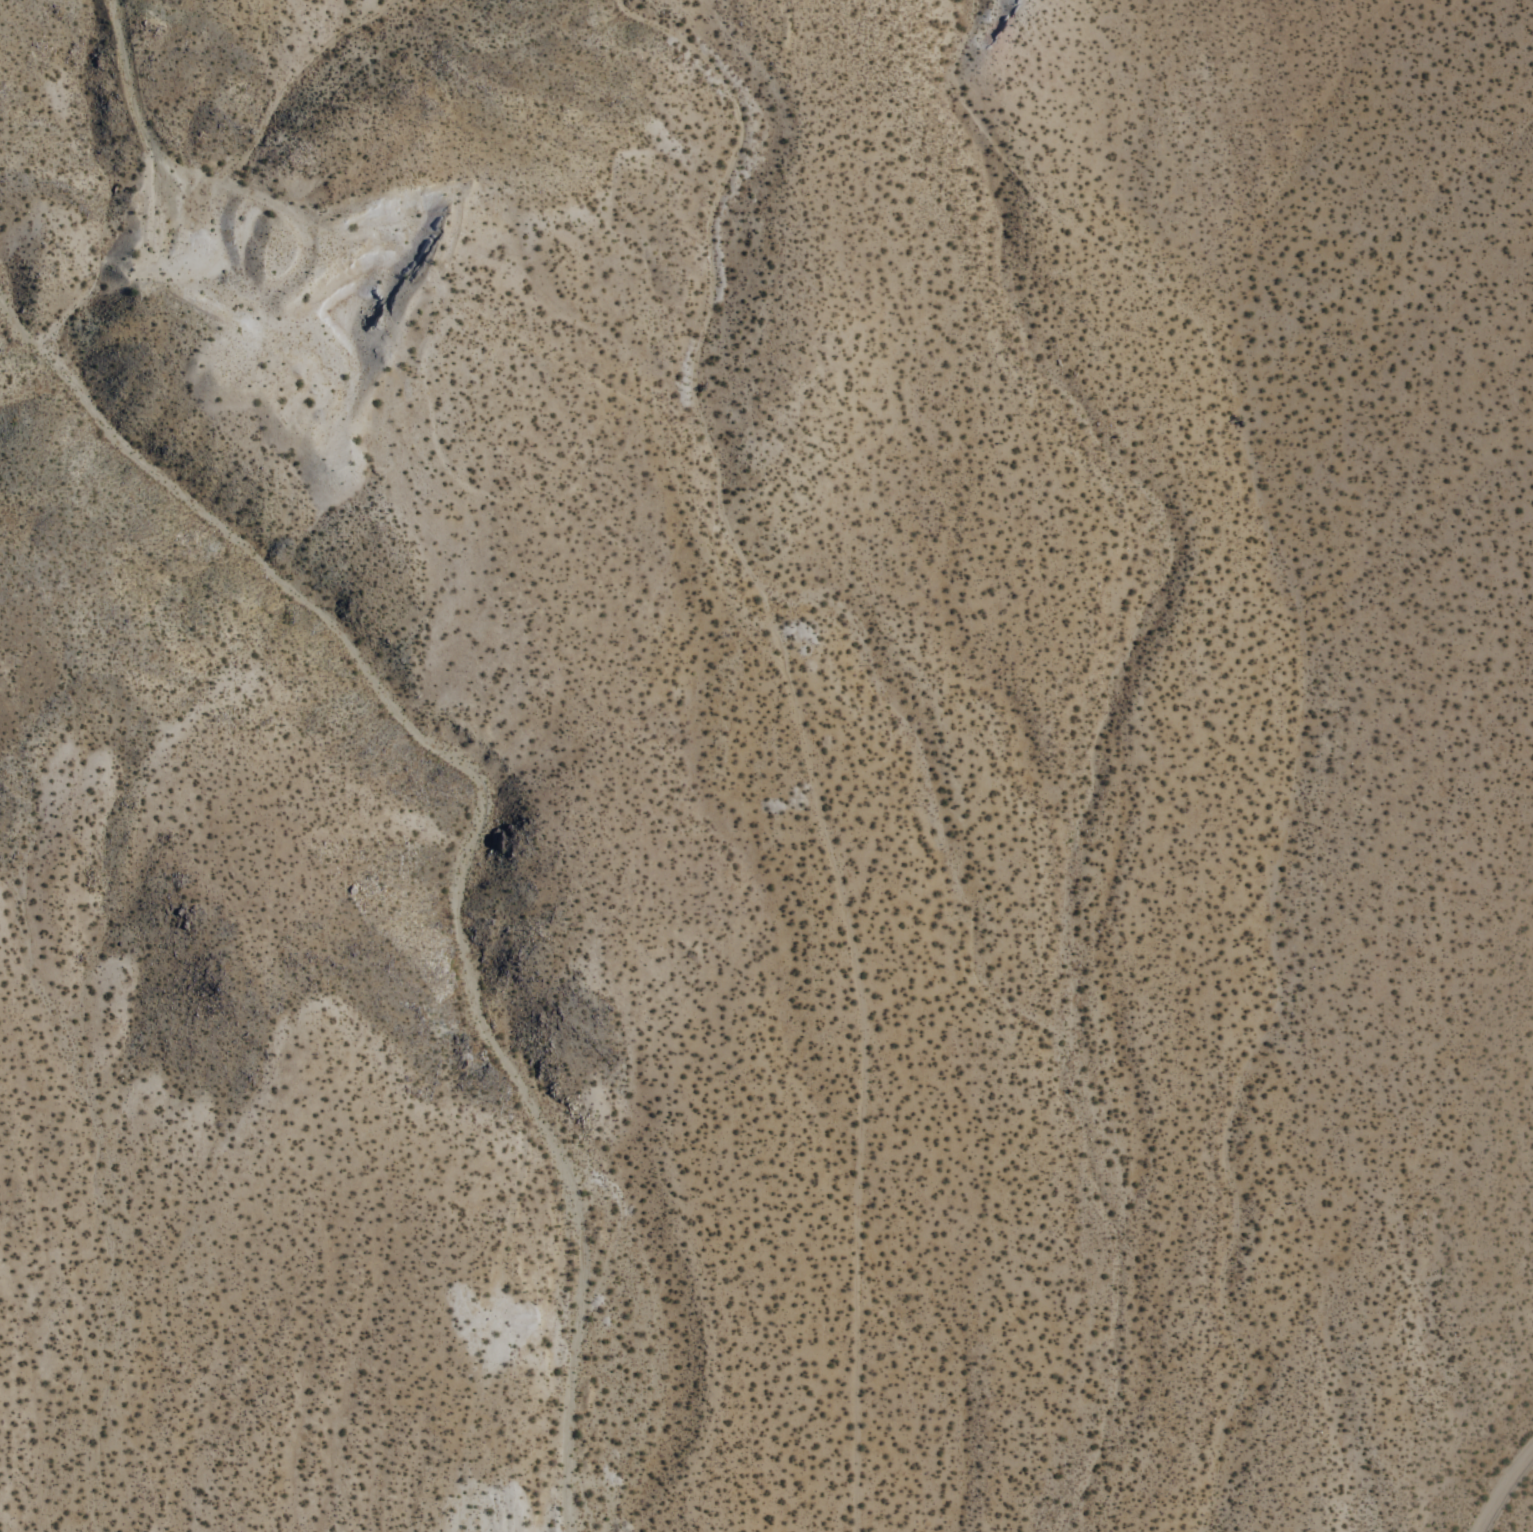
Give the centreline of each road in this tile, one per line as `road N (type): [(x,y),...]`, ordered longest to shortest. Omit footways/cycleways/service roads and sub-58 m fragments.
road 1 (residential): [(213,188),(164,208),(113,247),(89,293),(33,353)]

